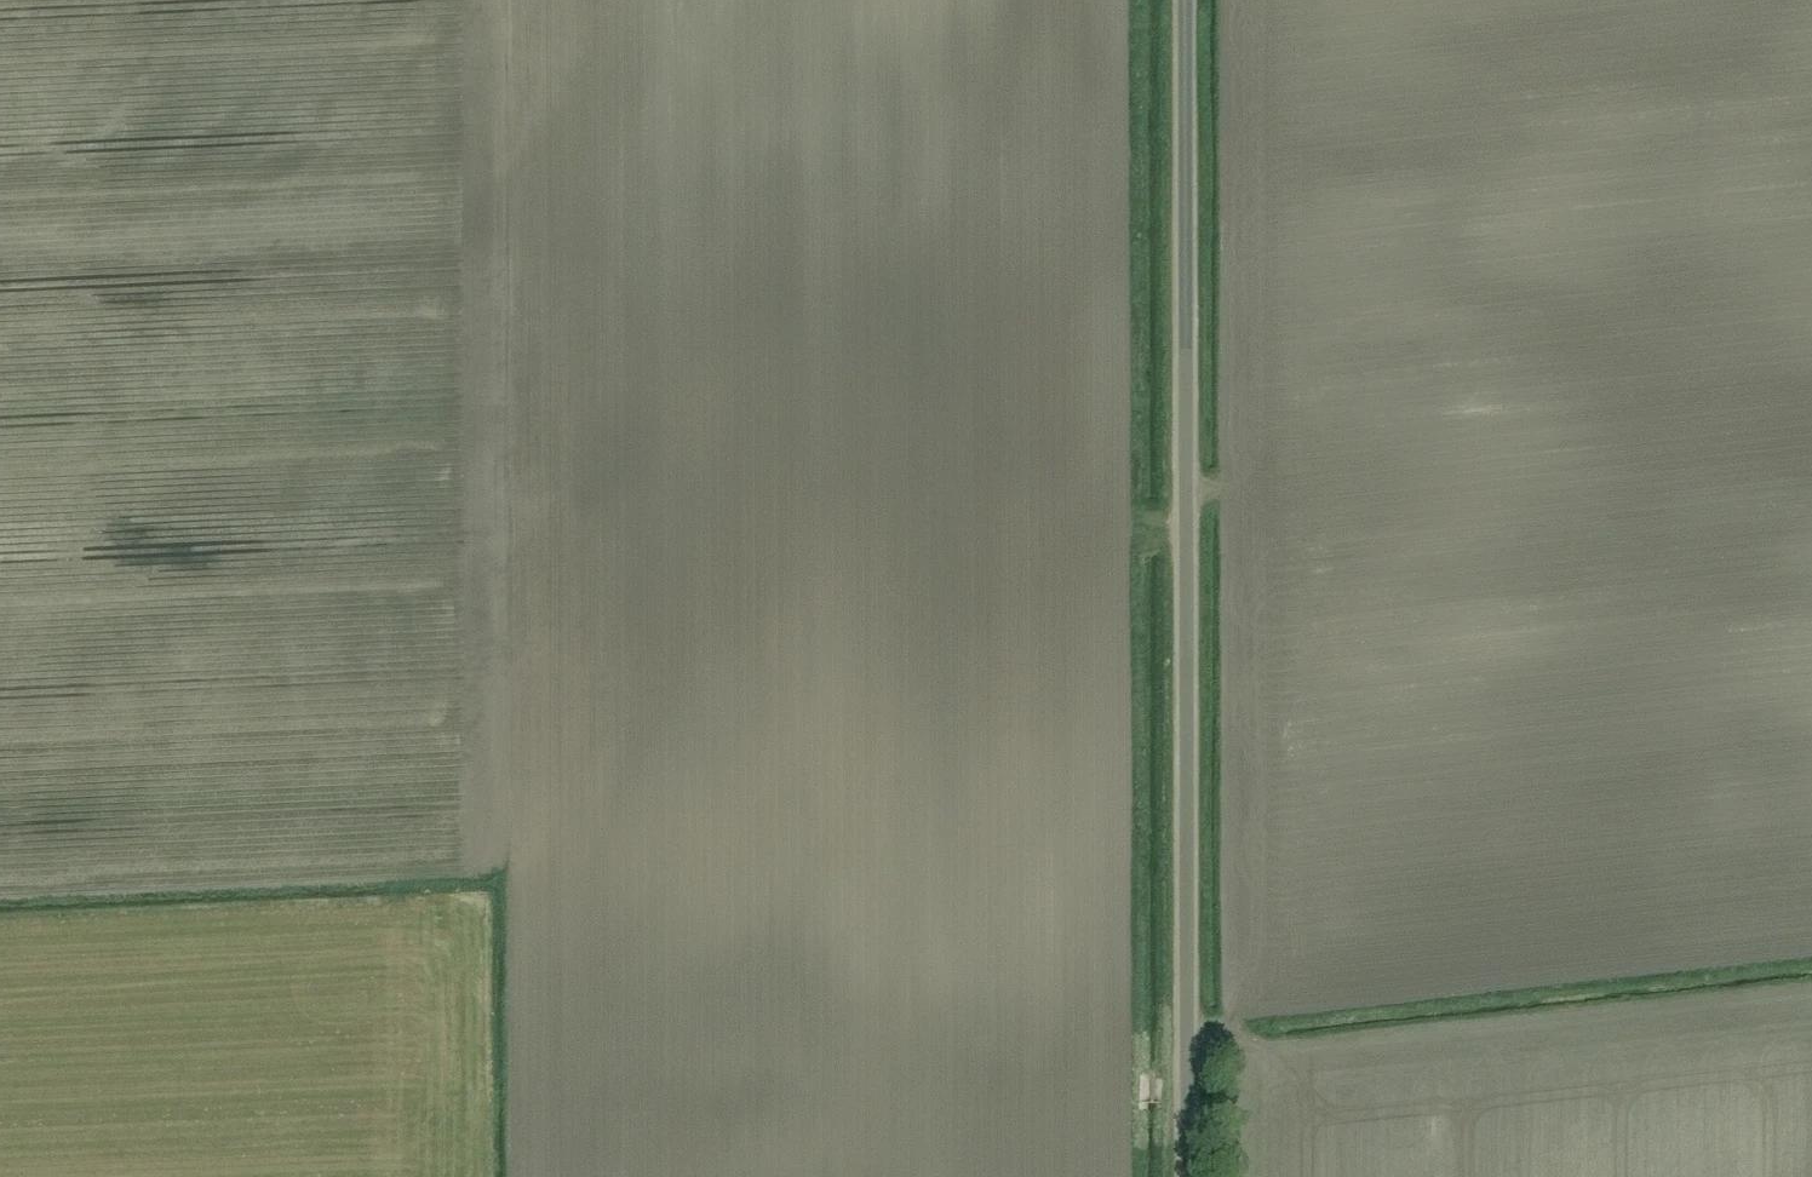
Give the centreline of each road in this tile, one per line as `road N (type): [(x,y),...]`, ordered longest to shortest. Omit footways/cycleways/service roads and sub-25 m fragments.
road 1 (unclassified): [(1187,1176),(1186,0)]

